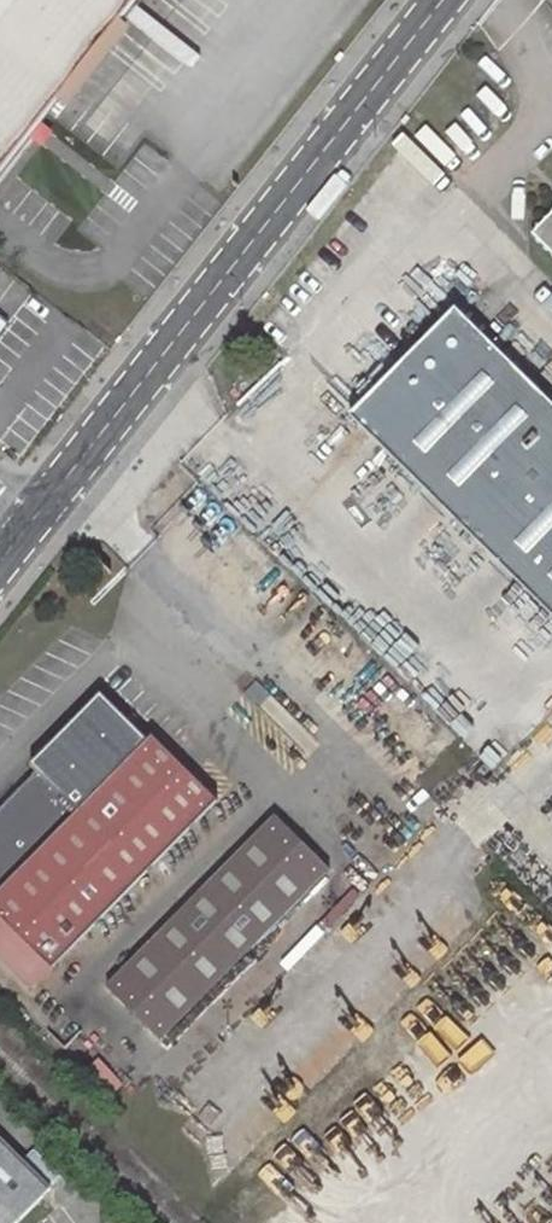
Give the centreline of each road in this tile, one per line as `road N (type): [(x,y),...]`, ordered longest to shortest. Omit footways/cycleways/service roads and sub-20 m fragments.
road 1 (unclassified): [(0,558),(441,0)]

